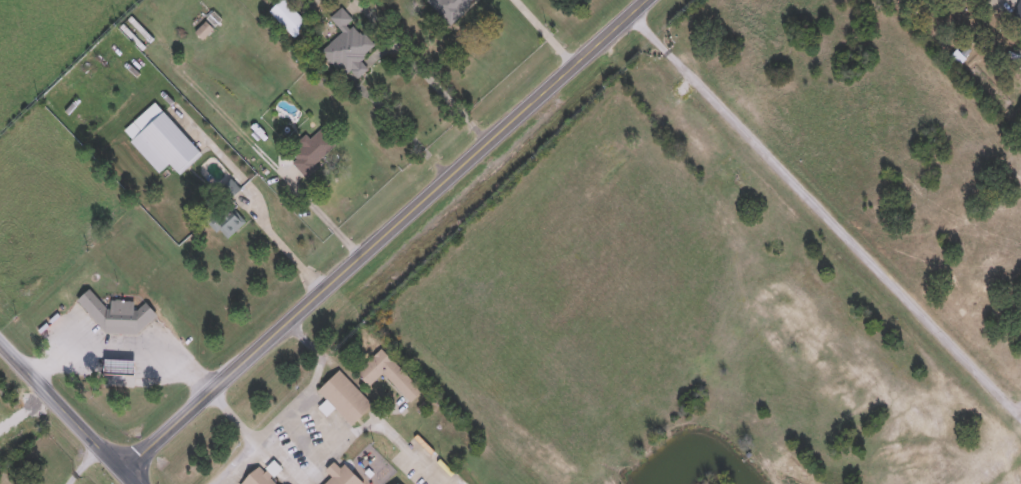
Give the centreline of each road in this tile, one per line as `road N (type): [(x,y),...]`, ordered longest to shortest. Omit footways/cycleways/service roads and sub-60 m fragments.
road 1 (secondary): [(124,476),(648,0)]
road 2 (secondary): [(0,343),(124,476)]

